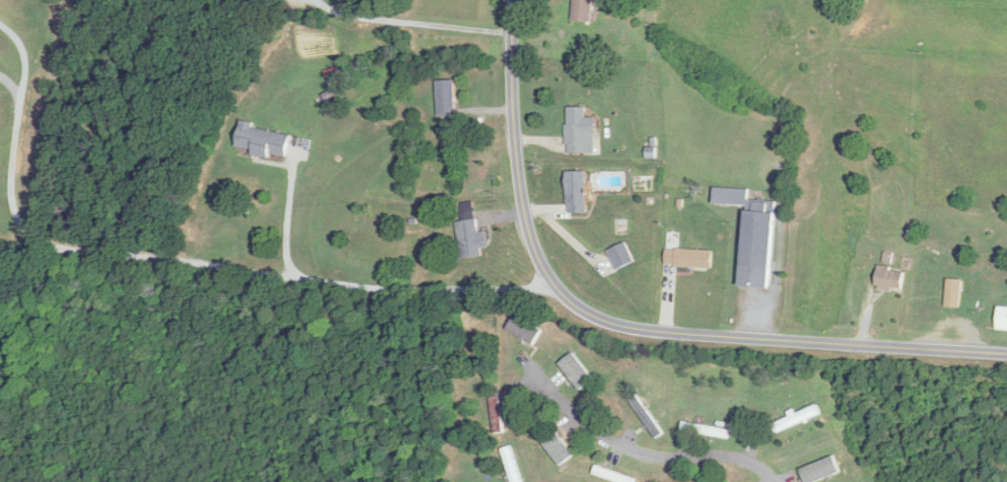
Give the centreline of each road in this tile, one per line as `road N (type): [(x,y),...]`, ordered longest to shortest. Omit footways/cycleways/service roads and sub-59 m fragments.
road 1 (residential): [(1006,357),(632,332),(595,322),(537,262),(524,227),(512,142),(515,0)]
road 2 (residential): [(770,481),(723,464),(656,460),(569,415),(538,382)]

